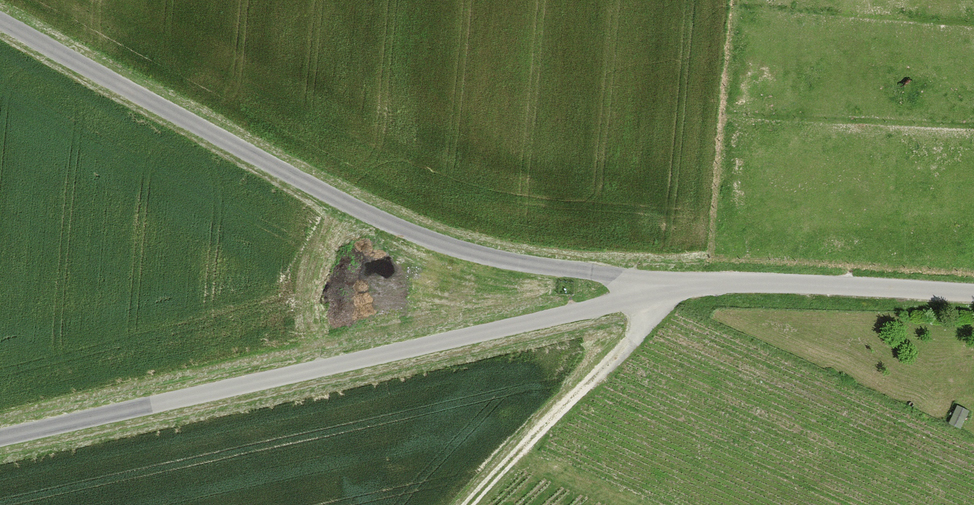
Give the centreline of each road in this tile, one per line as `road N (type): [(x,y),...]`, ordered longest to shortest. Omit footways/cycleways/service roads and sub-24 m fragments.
road 1 (unclassified): [(0,20),(404,230),(483,256),(671,290)]
road 2 (residential): [(0,437),(671,290)]
road 3 (residential): [(671,290),(837,285),(973,293)]
road 4 (track): [(671,290),(469,504)]

